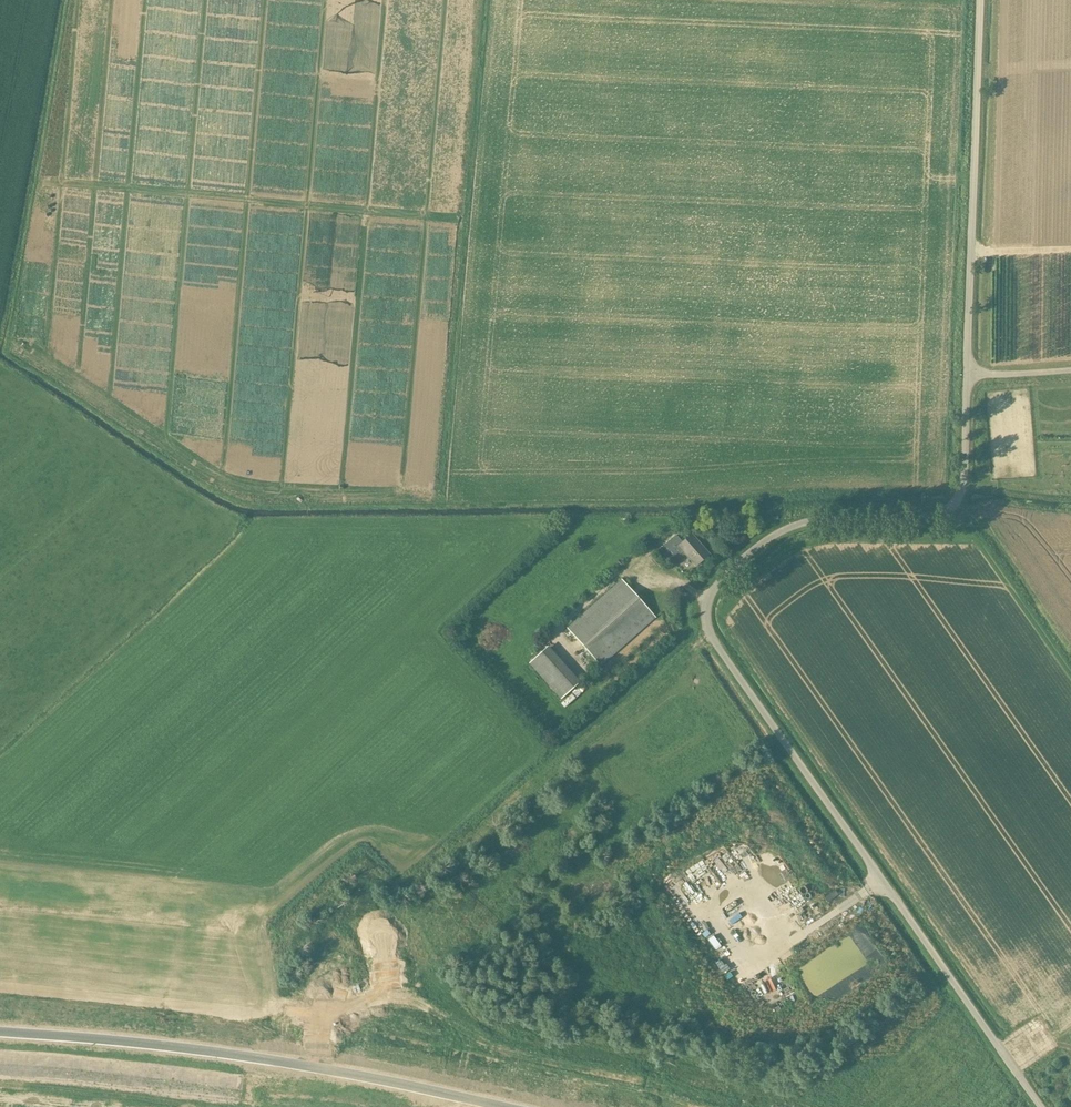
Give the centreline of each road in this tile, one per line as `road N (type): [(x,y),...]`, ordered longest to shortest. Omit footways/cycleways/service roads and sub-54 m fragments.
road 1 (unclassified): [(1048,1106),(705,621),(714,588),(774,533),(832,518),(921,518),(955,504),(964,480),(968,374)]
road 2 (unclassified): [(507,1106),(317,1067),(0,1032)]
road 3 (unclassified): [(968,374),(981,0)]
road 4 (track): [(0,1078),(242,1106)]

